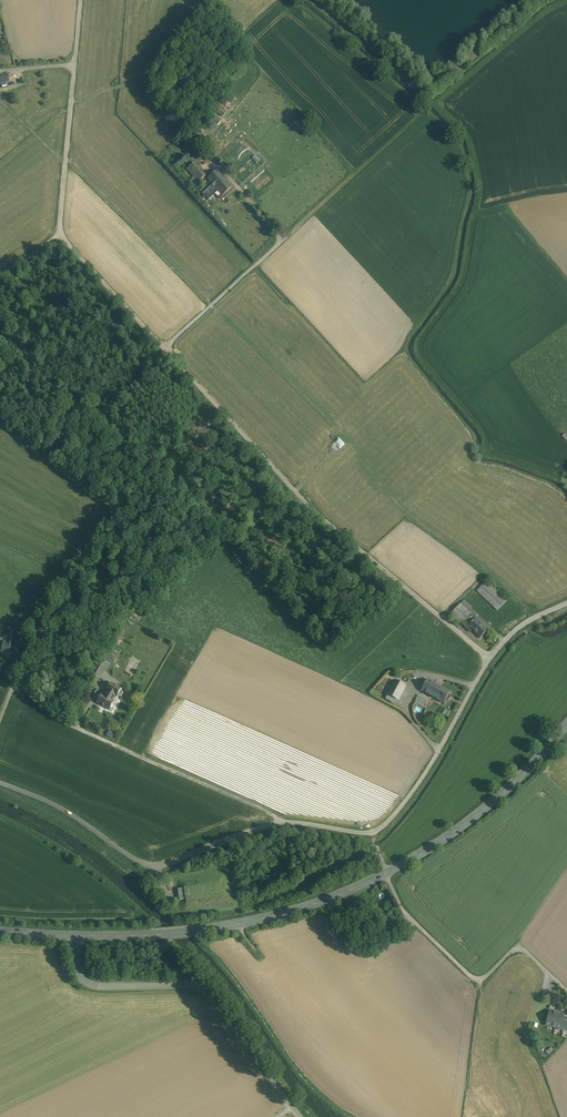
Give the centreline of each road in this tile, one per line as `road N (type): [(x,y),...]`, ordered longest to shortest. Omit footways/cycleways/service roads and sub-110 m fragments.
road 1 (unclassified): [(490,659),(315,512),(60,234),(81,0)]
road 2 (unclassified): [(0,782),(57,806),(155,868),(280,822),(373,834),(424,776),(490,659)]
road 3 (secondary): [(75,936),(238,925),(329,899),(405,863),(475,816),(566,724)]
road 4 (unclassified): [(75,936),(76,961),(89,983),(203,990),(291,1109)]
road 5 (track): [(373,834),(401,909),(469,975),(488,975),(522,948),(566,989)]

